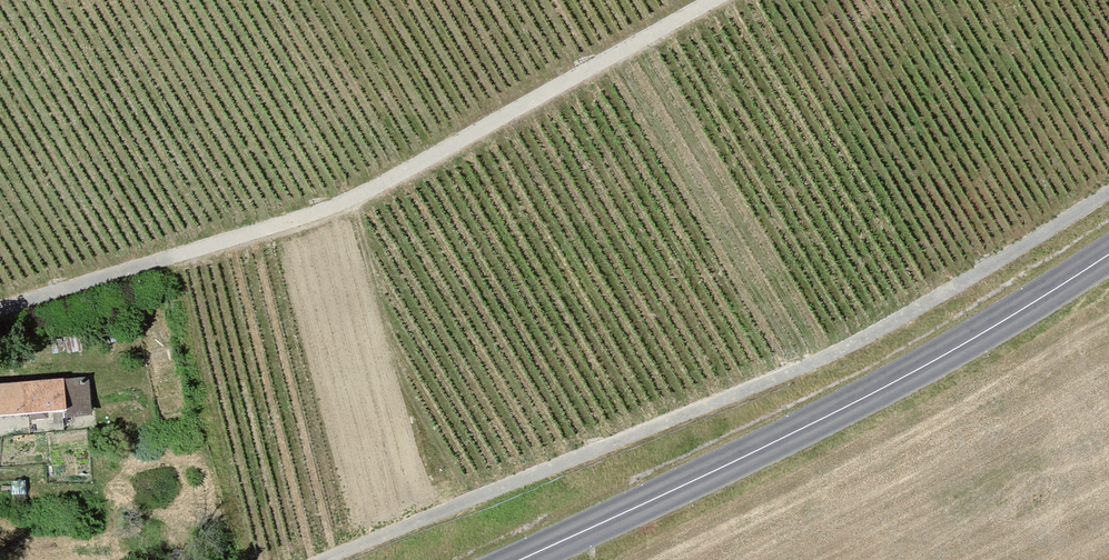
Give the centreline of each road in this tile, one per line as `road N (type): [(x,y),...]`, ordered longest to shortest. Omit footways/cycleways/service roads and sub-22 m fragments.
road 1 (track): [(1108,189),(803,366),(324,559)]
road 2 (track): [(0,310),(353,199),(711,0)]
road 3 (secondary): [(523,559),(851,404),(1108,252)]

